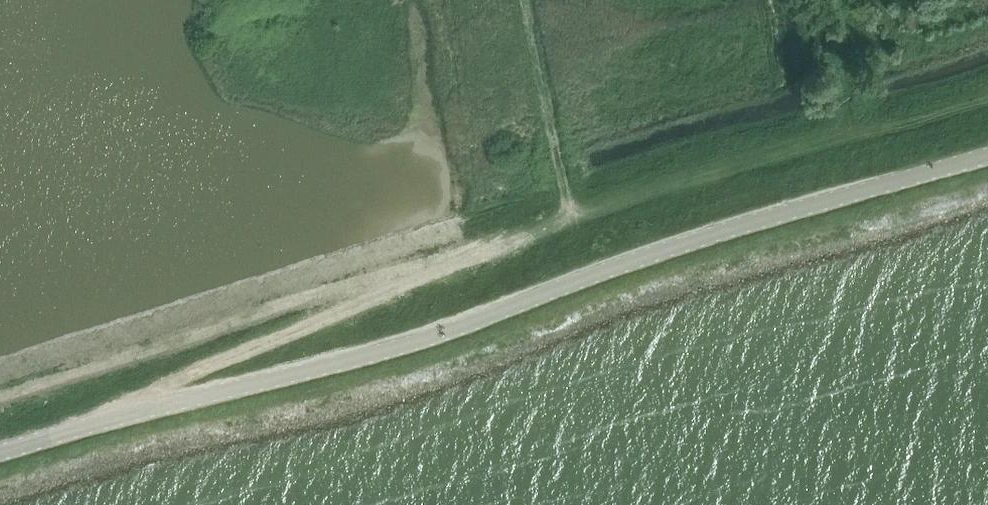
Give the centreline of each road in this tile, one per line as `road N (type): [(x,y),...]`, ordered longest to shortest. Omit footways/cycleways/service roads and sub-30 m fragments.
road 1 (tertiary): [(0,453),(378,351),(672,245),(987,154)]
road 2 (track): [(79,428),(572,215),(848,135)]
road 3 (track): [(478,255),(369,278),(0,396)]
road 4 (track): [(525,0),(563,181)]
road 5 (track): [(848,135),(987,101)]

